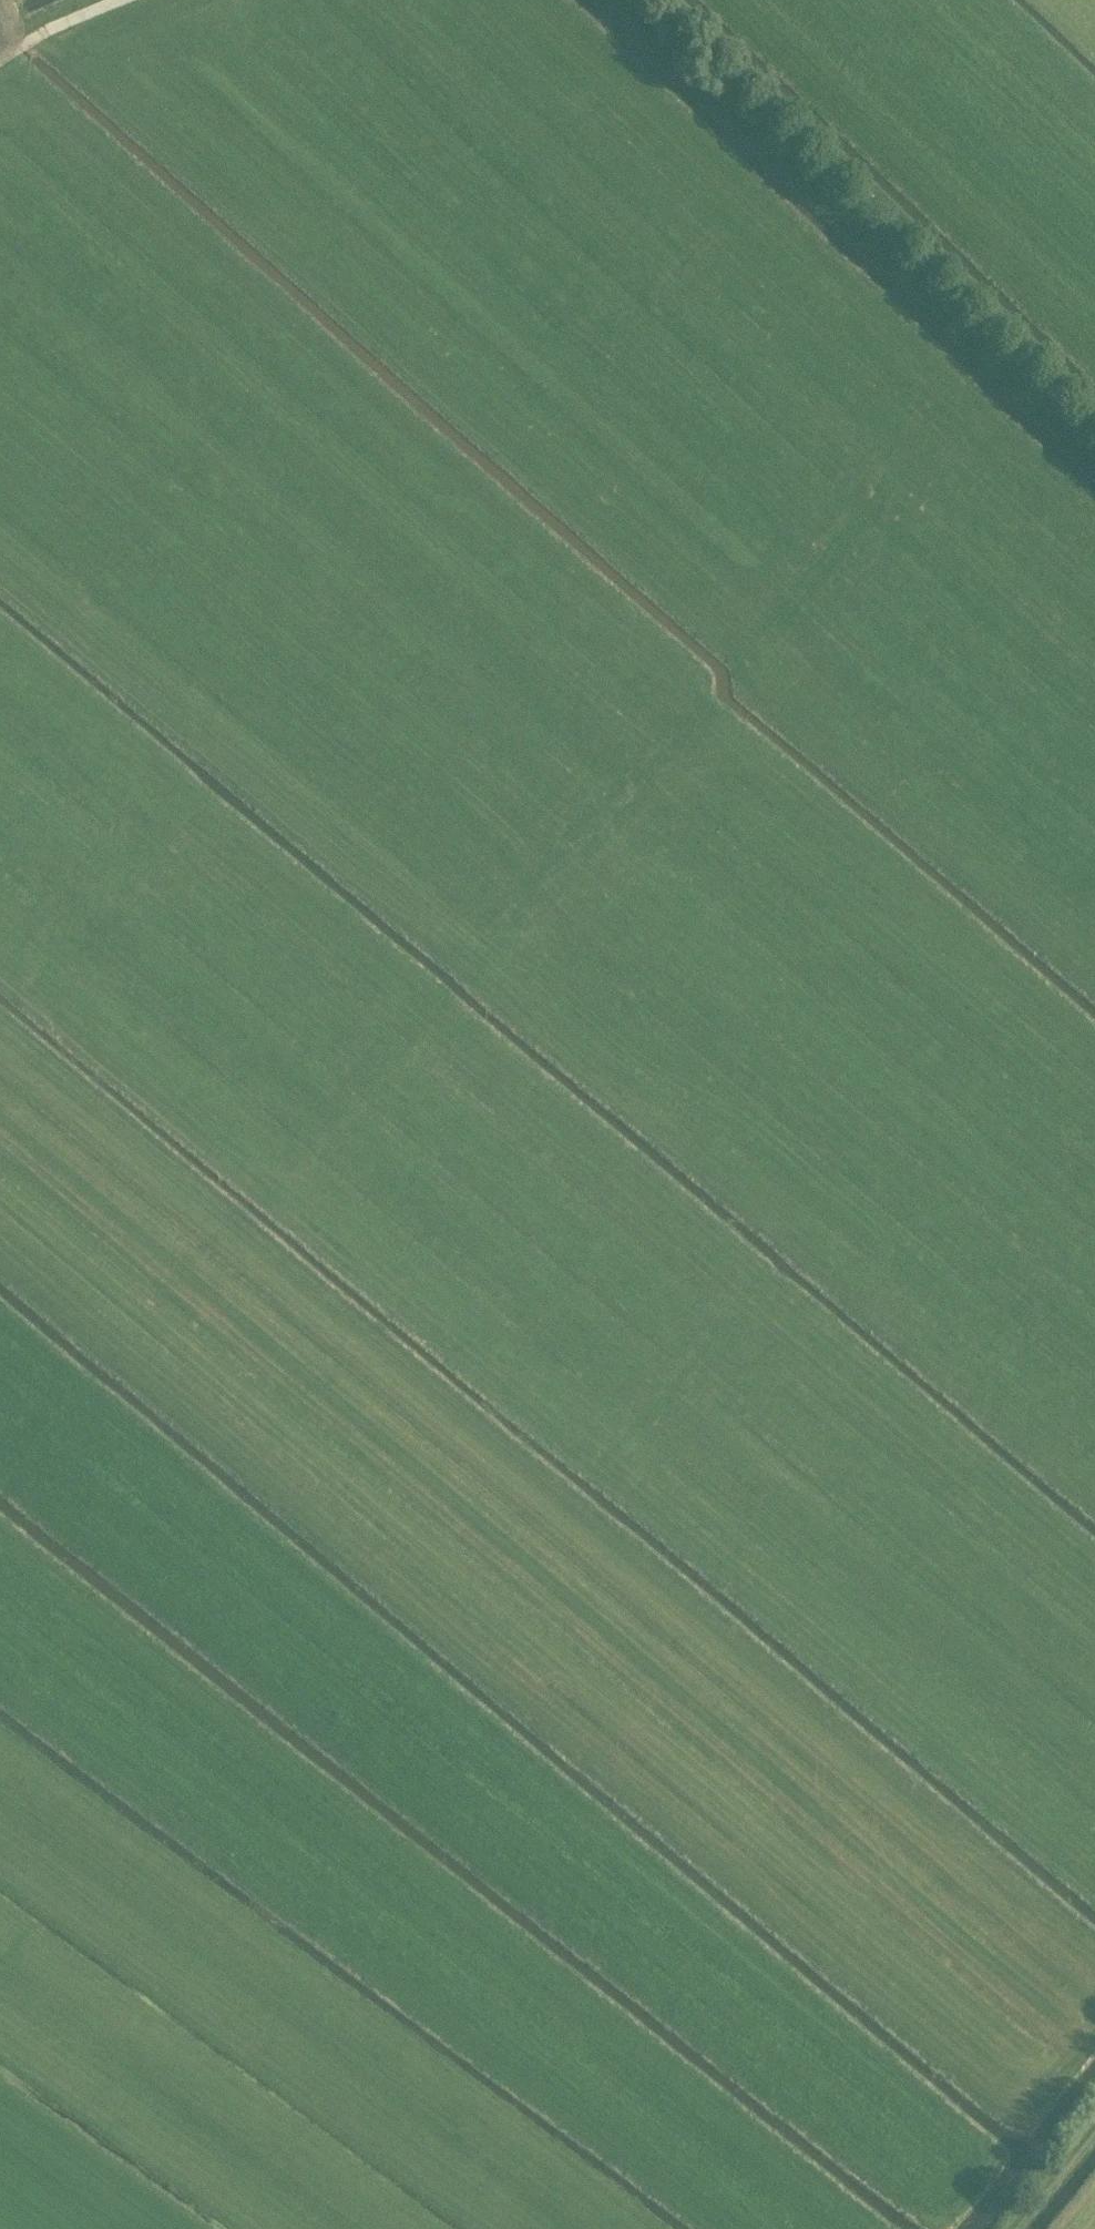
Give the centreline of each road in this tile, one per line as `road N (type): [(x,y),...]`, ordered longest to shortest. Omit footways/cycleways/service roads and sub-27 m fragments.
road 1 (track): [(0,60),(122,0)]

